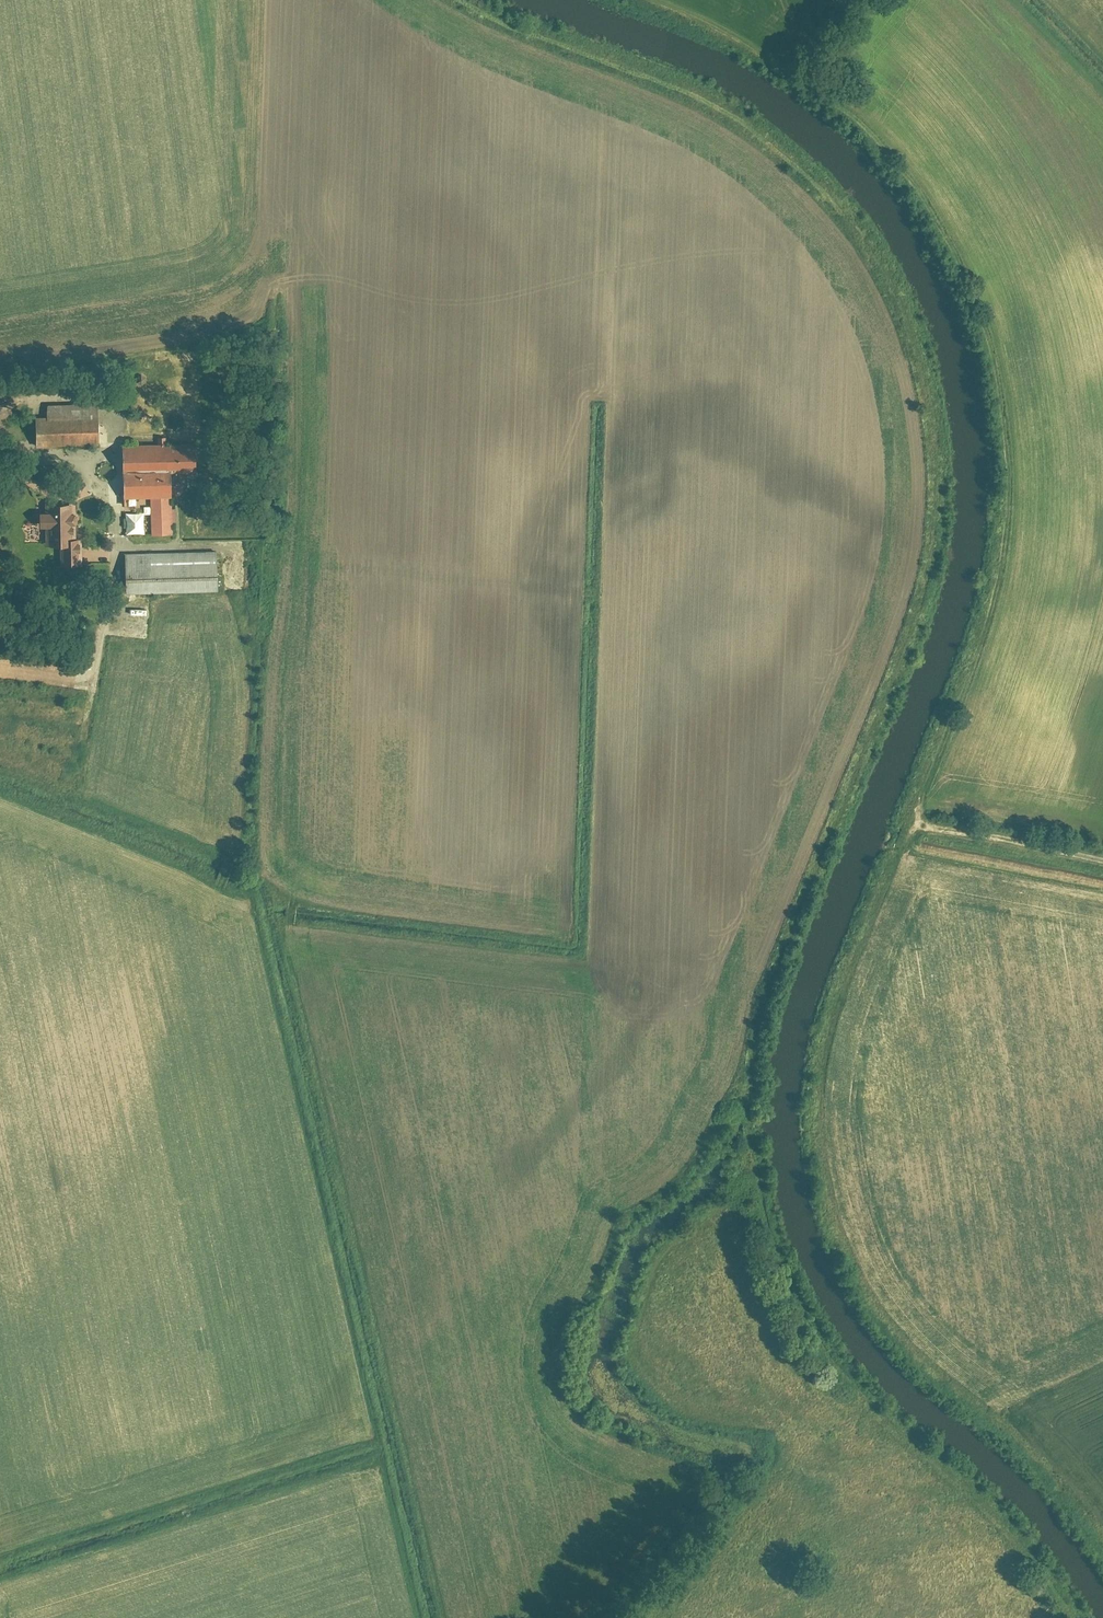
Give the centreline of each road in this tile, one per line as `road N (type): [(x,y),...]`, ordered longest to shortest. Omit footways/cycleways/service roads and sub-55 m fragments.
road 1 (residential): [(0,458),(86,451),(104,507)]

